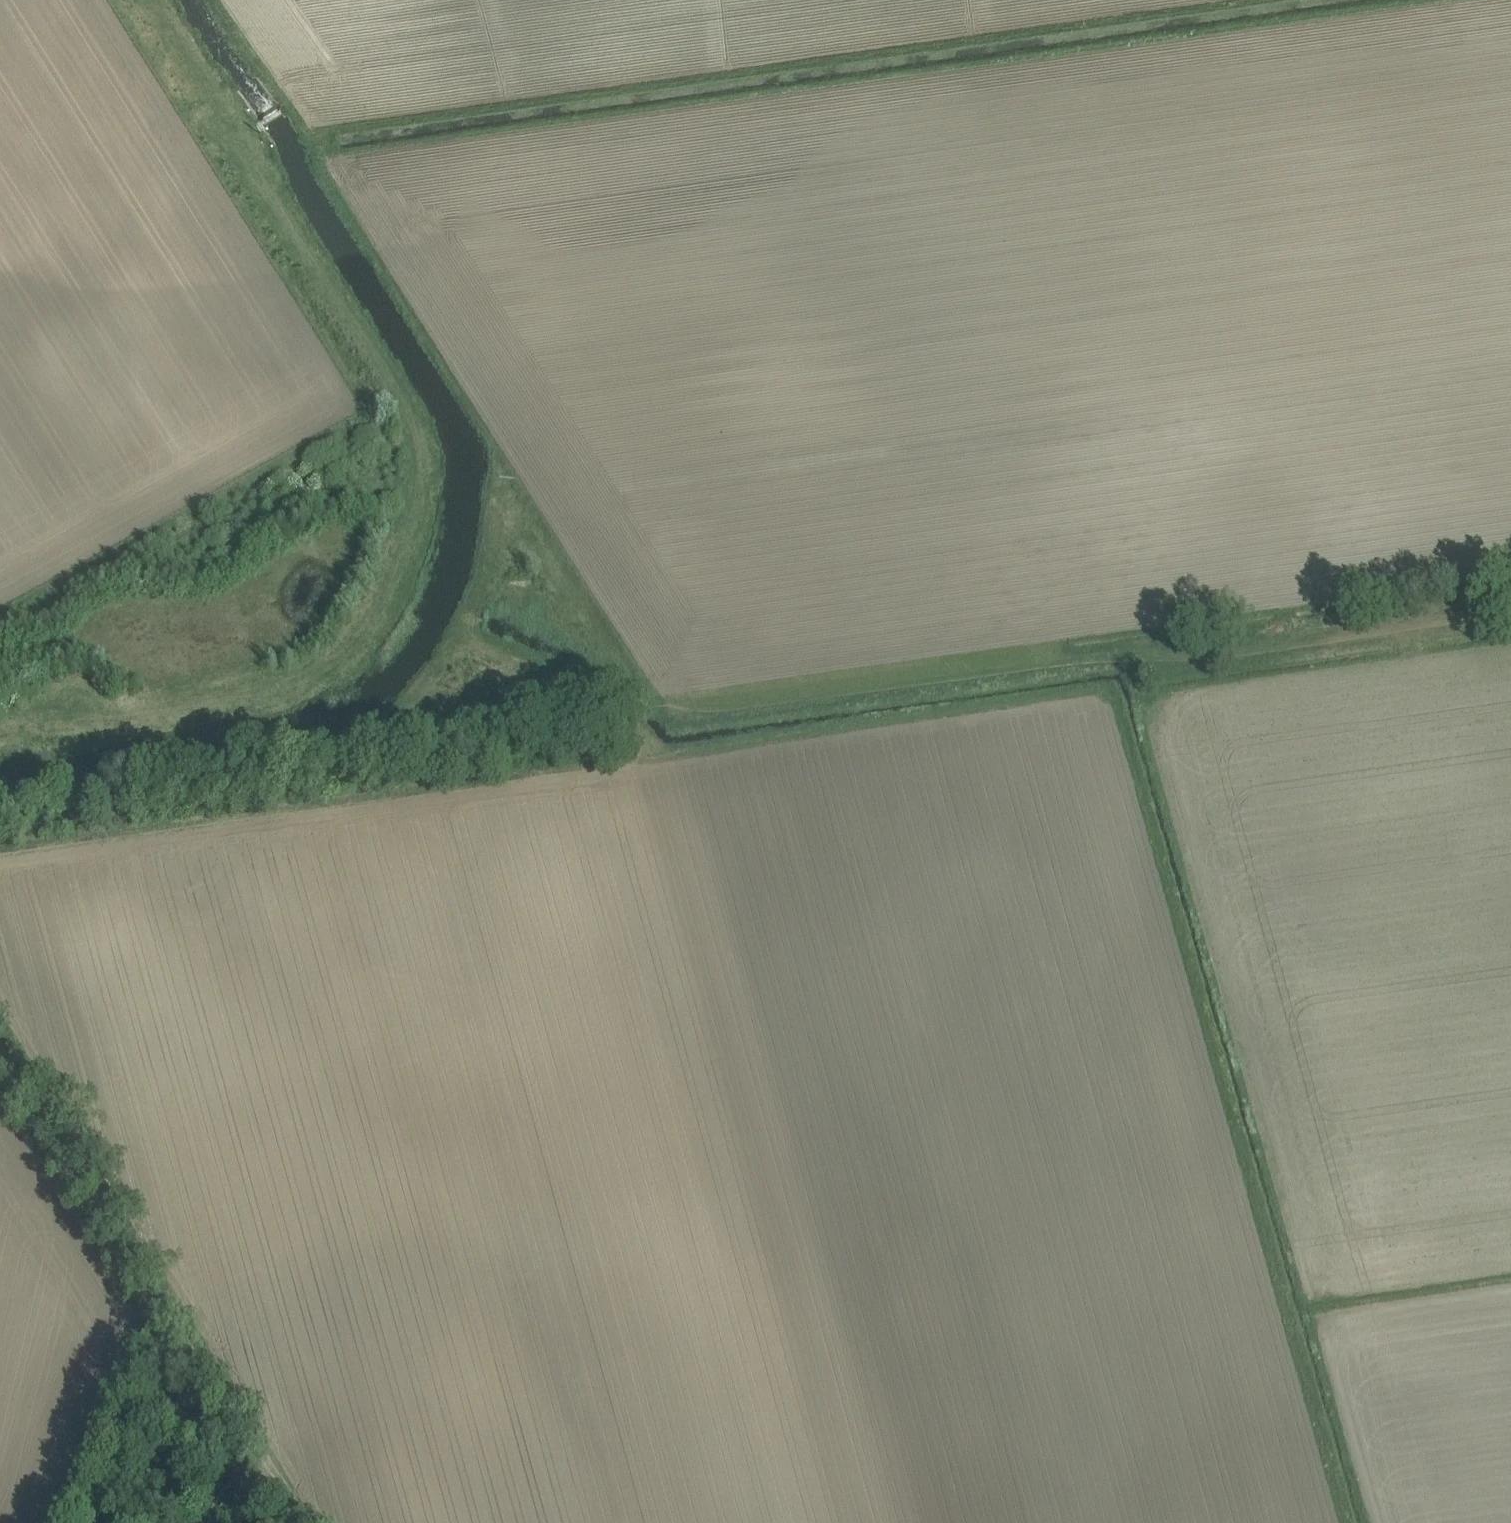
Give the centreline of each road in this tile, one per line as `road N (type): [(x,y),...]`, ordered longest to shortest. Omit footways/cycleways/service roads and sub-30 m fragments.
road 1 (track): [(668,757),(0,860)]
road 2 (track): [(0,1072),(130,1287),(184,1327),(307,1522)]
road 3 (track): [(1510,610),(1136,662)]

